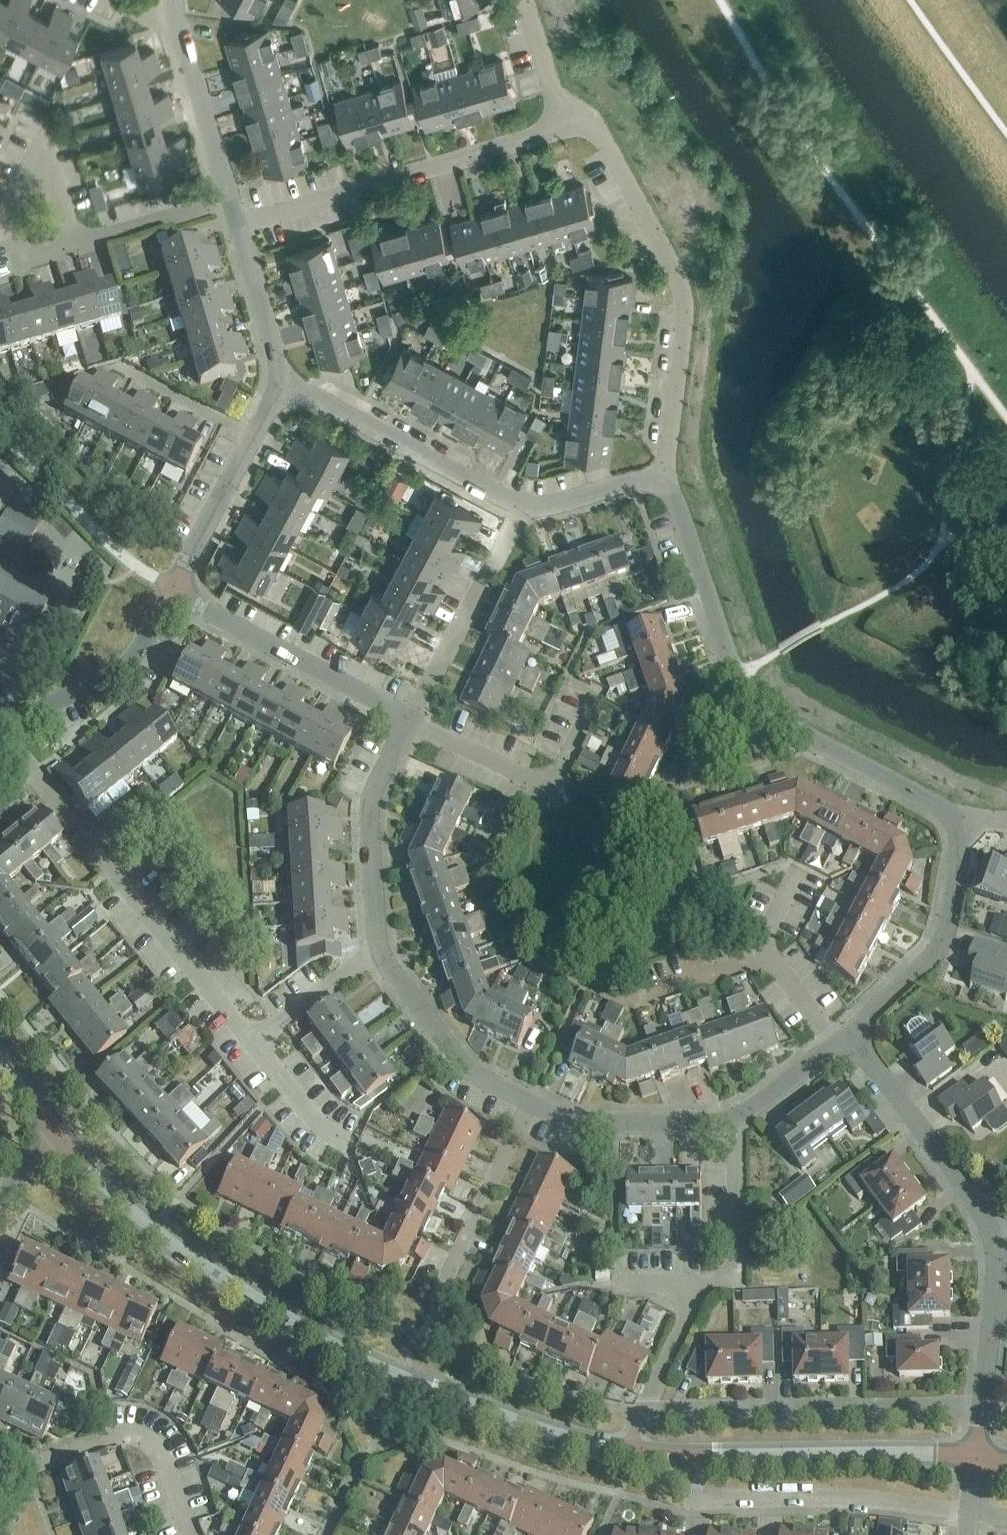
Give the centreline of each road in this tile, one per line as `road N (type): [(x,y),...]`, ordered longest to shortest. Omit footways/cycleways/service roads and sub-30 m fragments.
road 1 (tertiary): [(625,1451),(465,1404),(315,1340),(119,1207),(61,1144)]
road 2 (residential): [(957,821),(825,745),(735,678),(664,480)]
road 3 (residential): [(736,1120),(576,1121),(529,1102),(468,1071),(376,948)]
road 4 (residential): [(664,480),(686,307),(602,138),(579,120)]
road 5 (residential): [(251,1040),(4,736)]
road 6 (residential): [(235,223),(579,120)]
road 7 (residential): [(978,1410),(639,1418)]
road 8 (residential): [(966,1511),(696,1502),(695,1456)]
road 9 (tertiary): [(972,1452),(695,1456)]
road 10 (residential): [(526,502),(280,377)]
road 11 (residential): [(169,593),(408,723)]
road 12 (residential): [(0,1475),(117,1433),(145,1440),(158,1453),(191,1534)]
road 13 (residential): [(957,821),(941,941),(841,1035)]
road 14 (residential): [(997,1238),(841,1035)]
road 15 (residential): [(408,723),(535,781),(558,776),(597,695)]
road 16 (residential): [(408,723),(526,502)]
road 17 (residential): [(169,593),(280,377)]
road 18 (residential): [(376,948),(365,804),(408,723)]
road 19 (residential): [(4,736),(38,706),(132,657),(169,593)]
road 20 (residential): [(78,245),(58,177),(39,170),(17,177),(4,205),(19,263)]
road 21 (residential): [(695,1281),(734,1283),(736,1120)]
road 22 (residential): [(229,200),(178,24)]
road 23 (residential): [(978,1410),(997,1238)]
road 24 (residential): [(280,377),(235,223)]
road 25 (residential): [(78,245),(229,200)]
road 26 (residential): [(251,1040),(376,948)]
road 27 (residential): [(639,1418),(695,1281)]
road 28 (residential): [(526,502),(550,505),(628,479),(664,480)]
road 29 (residential): [(841,1035),(736,1120)]
road 30 (residential): [(579,120),(551,86),(524,0)]
road 31 (residential): [(330,1135),(251,1040)]

